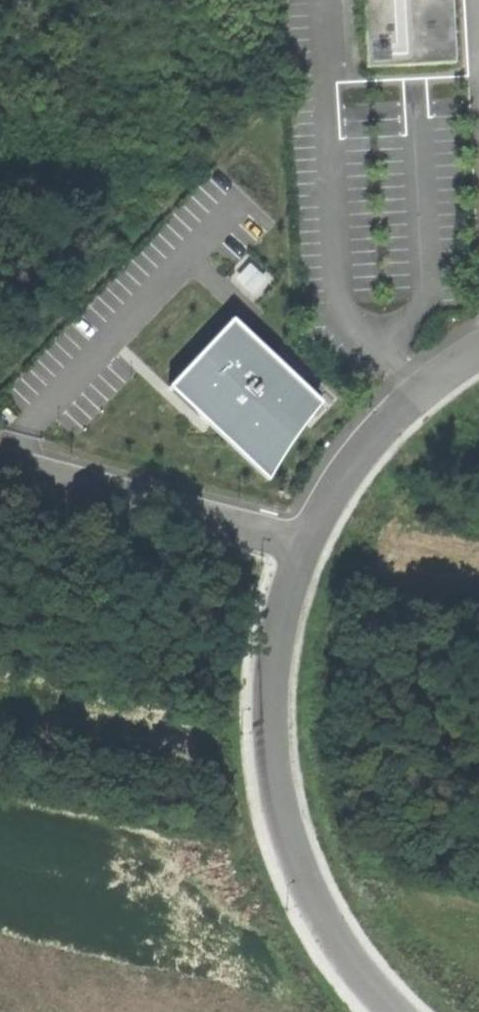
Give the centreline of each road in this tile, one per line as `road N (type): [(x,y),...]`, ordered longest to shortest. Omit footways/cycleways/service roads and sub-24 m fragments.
road 1 (unclassified): [(395,1011),(333,932),(281,816),(271,687),(303,545)]
road 2 (unclassified): [(0,461),(303,545)]
road 3 (unclassified): [(303,545),(368,440),(404,401),(478,349)]

